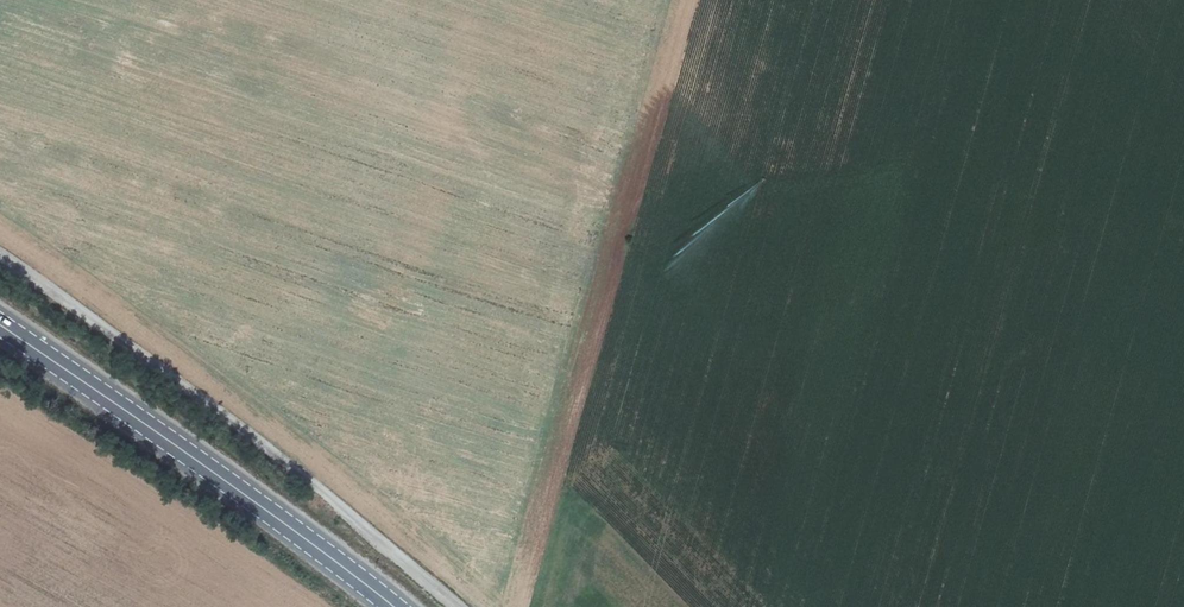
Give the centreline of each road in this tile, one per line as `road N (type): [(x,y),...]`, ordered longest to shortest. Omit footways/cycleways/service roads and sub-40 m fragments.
road 1 (track): [(0,254),(282,458),(459,606)]
road 2 (primary): [(390,606),(0,322)]

